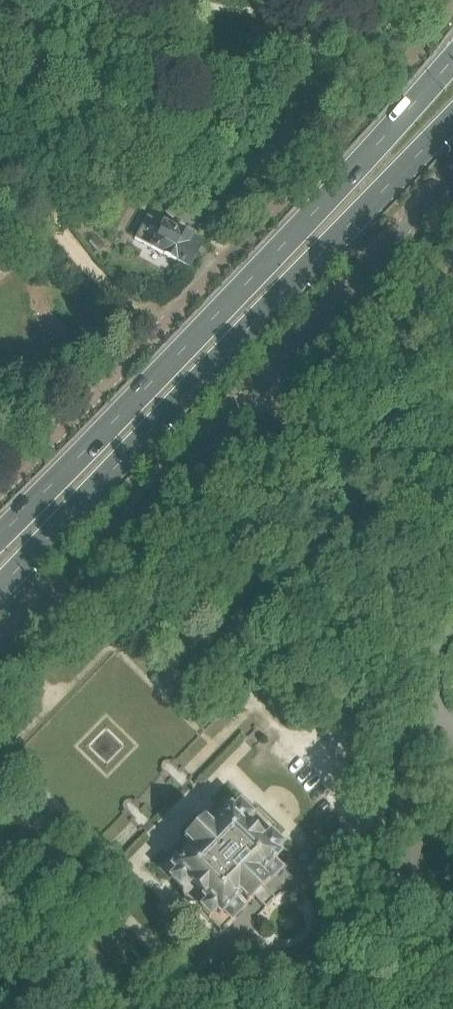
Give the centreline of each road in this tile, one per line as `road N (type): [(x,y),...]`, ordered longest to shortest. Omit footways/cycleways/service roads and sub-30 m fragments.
road 1 (primary): [(452,59),(0,536)]
road 2 (unclassified): [(0,645),(452,175)]
road 3 (primary): [(0,589),(452,120)]
road 4 (residential): [(174,314),(0,491)]

